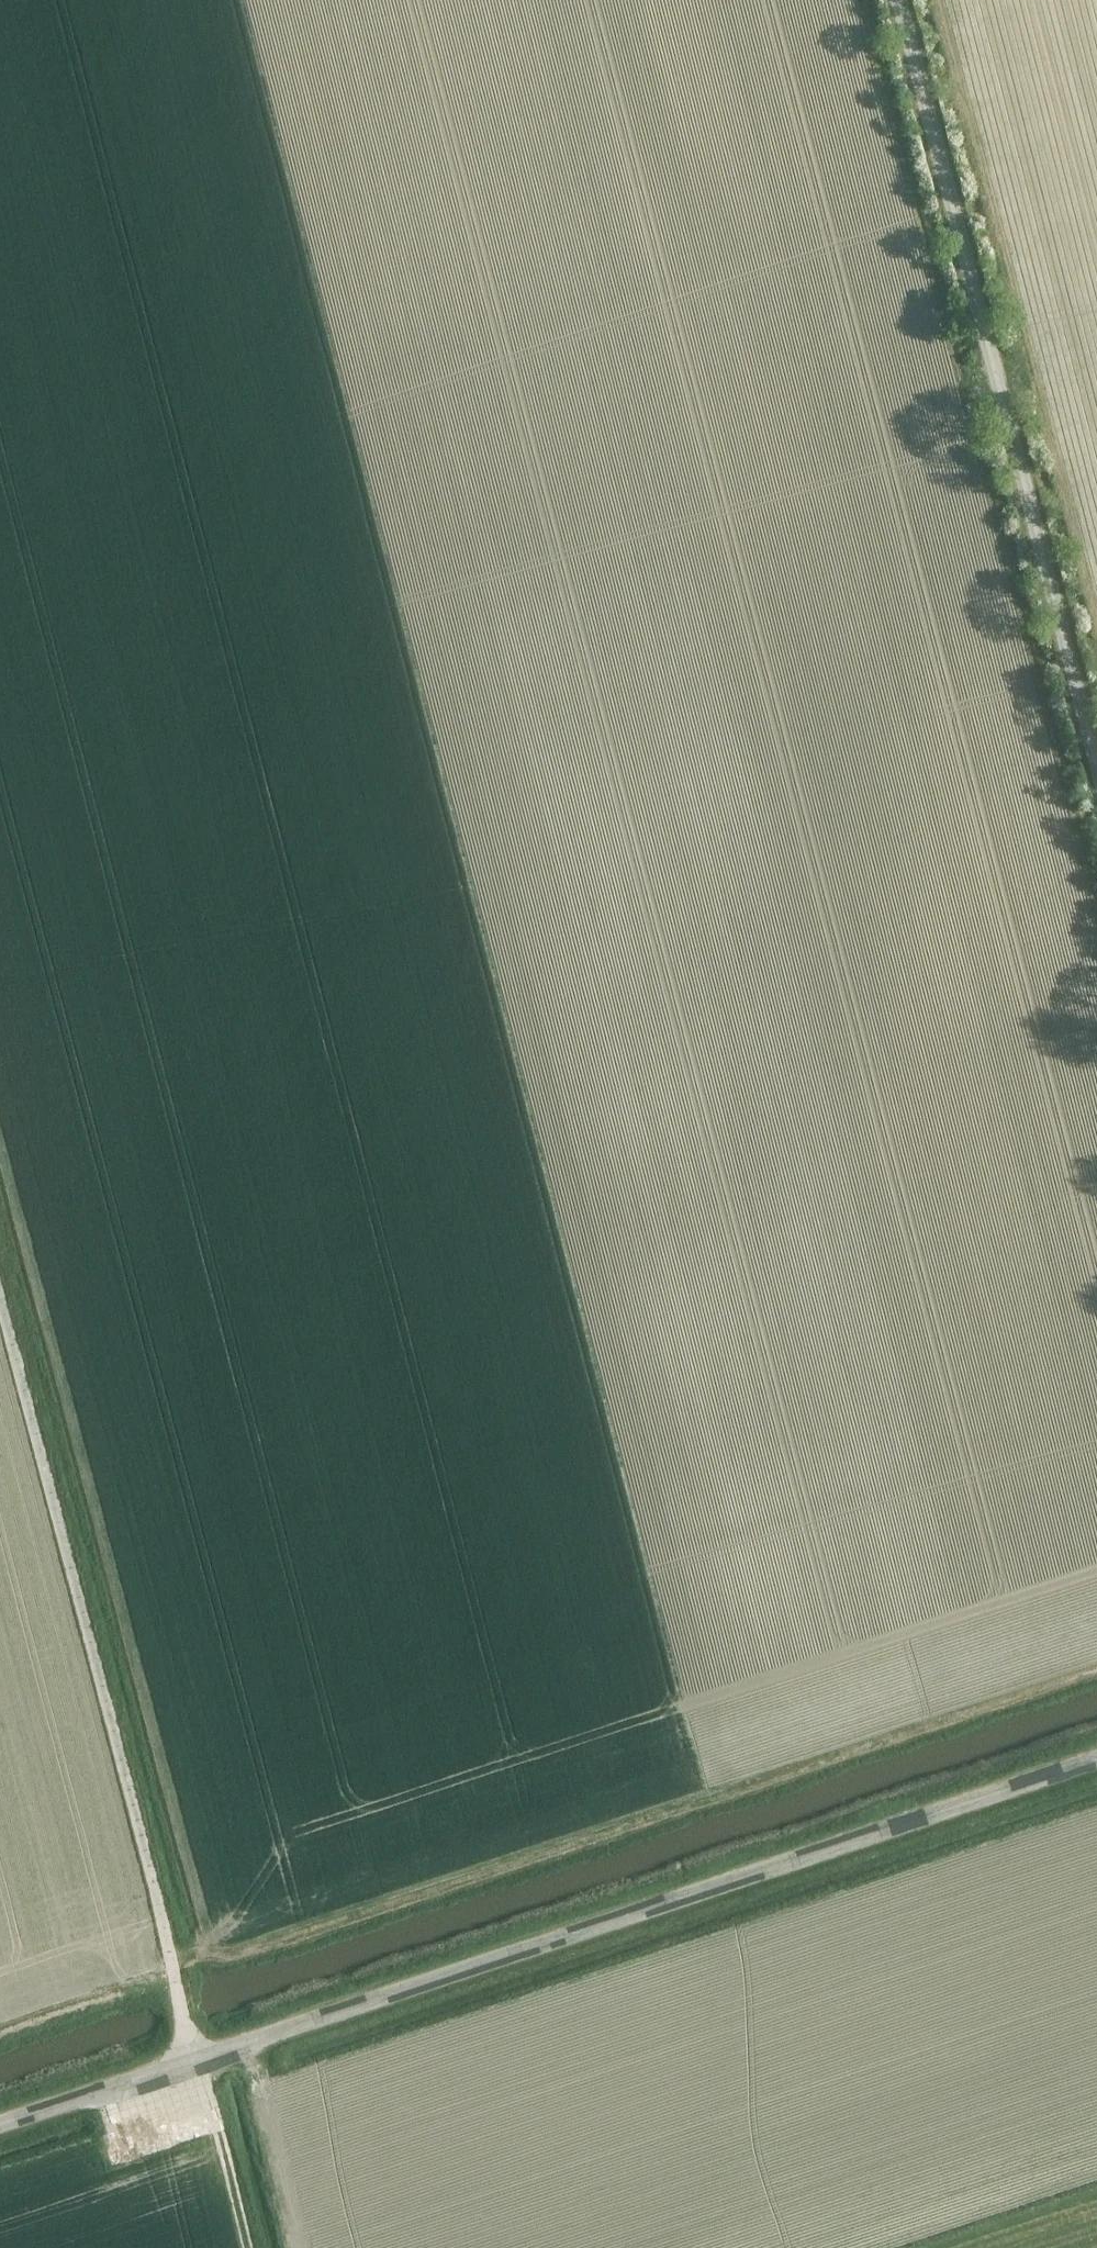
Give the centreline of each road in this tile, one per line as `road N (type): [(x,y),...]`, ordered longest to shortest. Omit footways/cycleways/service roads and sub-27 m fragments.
road 1 (unclassified): [(0,2129),(1096,1765)]
road 2 (track): [(1096,769),(898,0)]

